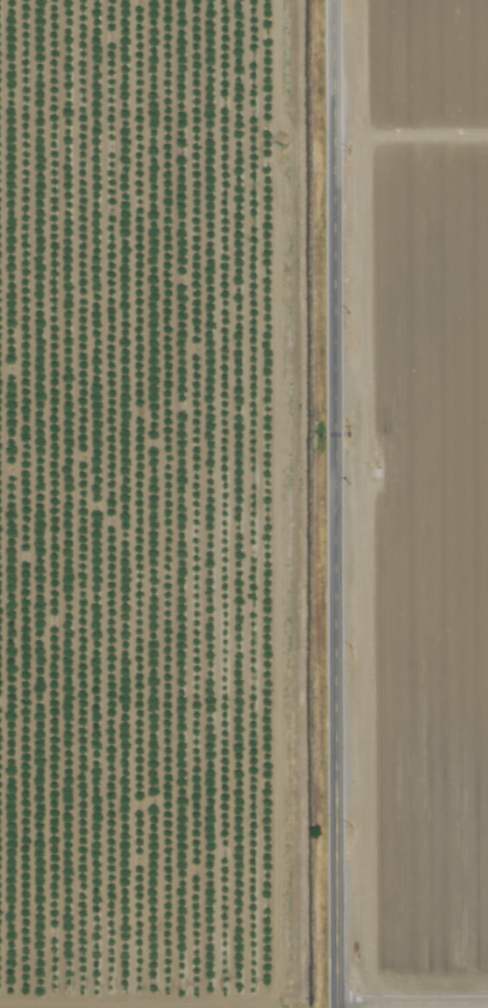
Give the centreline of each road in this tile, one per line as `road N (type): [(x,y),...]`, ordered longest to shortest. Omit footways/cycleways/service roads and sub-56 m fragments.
road 1 (primary): [(332,0),(335,1007)]
road 2 (track): [(333,140),(487,141)]
road 3 (residential): [(335,1003),(487,1003)]

